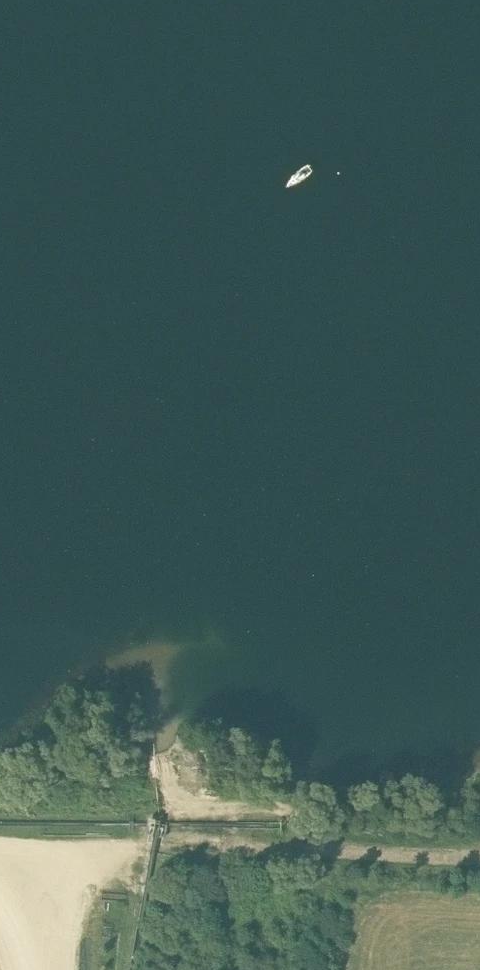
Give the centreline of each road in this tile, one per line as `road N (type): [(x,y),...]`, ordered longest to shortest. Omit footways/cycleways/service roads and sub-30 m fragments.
road 1 (track): [(479,860),(179,844),(1,847)]
road 2 (track): [(0,847),(42,907),(52,969)]

